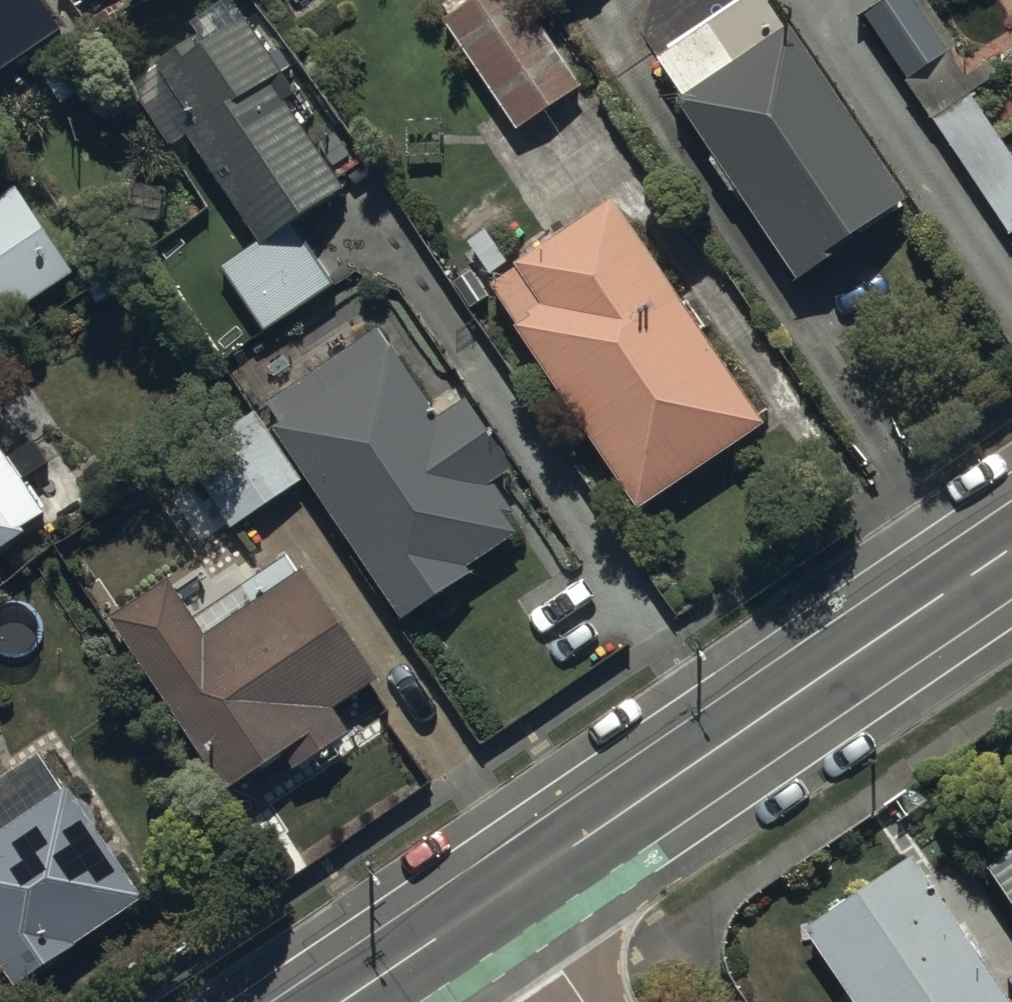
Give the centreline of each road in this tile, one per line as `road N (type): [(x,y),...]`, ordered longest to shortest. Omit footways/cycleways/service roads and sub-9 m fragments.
road 1 (tertiary): [(507,889),(1011,547)]
road 2 (tertiary): [(342,1001),(507,889)]
road 3 (residential): [(579,1001),(507,889)]

